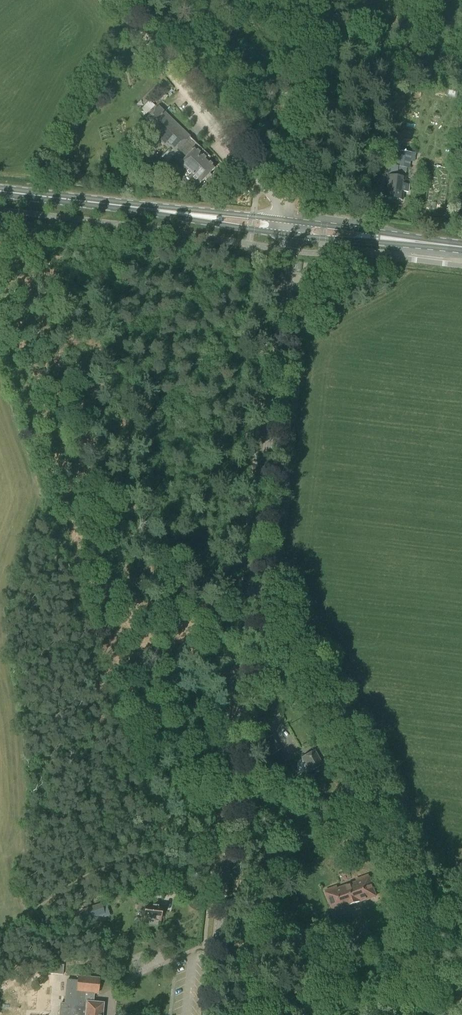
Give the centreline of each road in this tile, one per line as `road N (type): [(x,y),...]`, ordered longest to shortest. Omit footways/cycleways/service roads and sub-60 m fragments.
road 1 (unclassified): [(205,1014),(292,227)]
road 2 (primary): [(0,191),(292,227)]
road 3 (track): [(313,0),(290,216)]
road 4 (track): [(267,193),(135,36)]
road 5 (primary): [(292,227),(461,247)]

